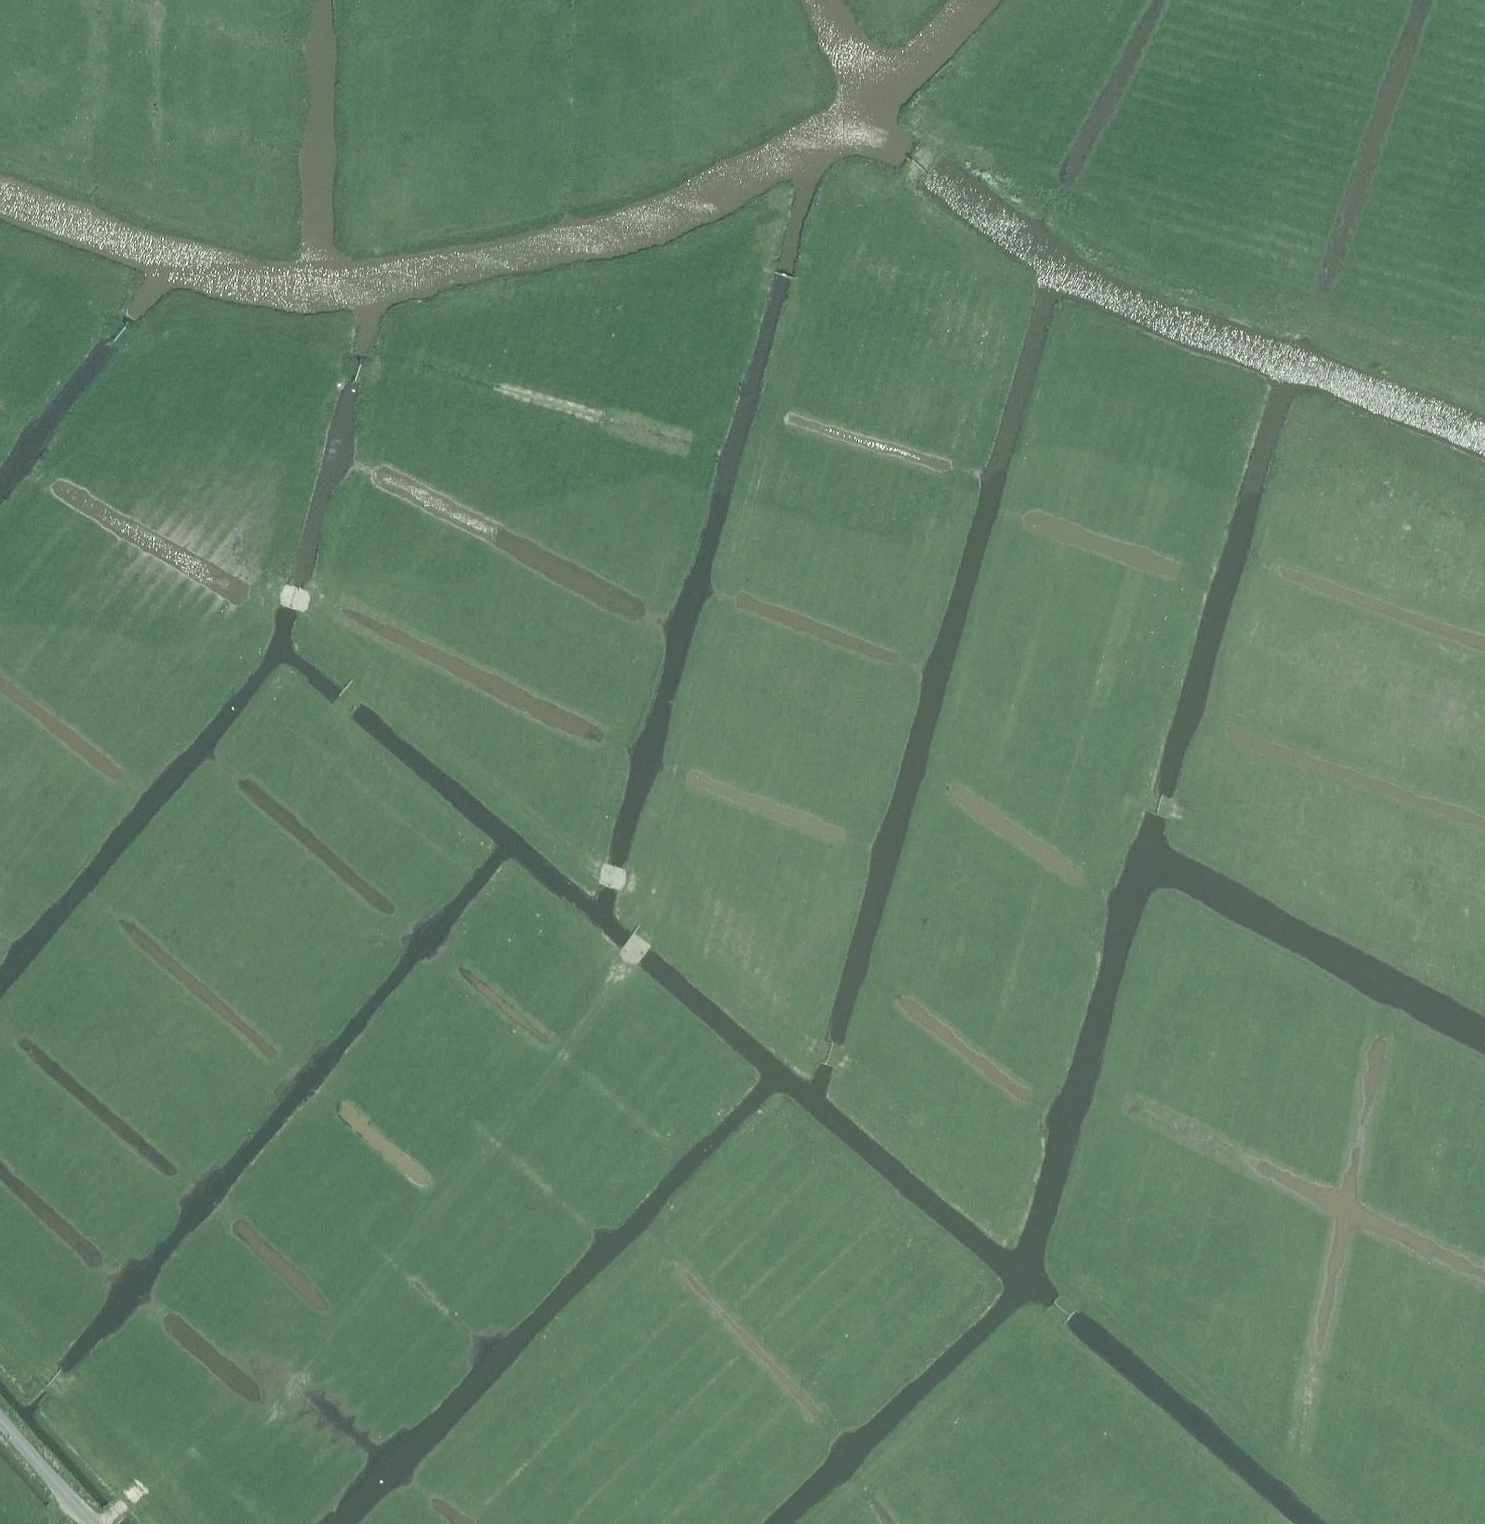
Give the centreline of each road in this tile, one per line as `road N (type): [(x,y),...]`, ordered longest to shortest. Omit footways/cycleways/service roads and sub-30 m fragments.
road 1 (unclassified): [(92,1523),(0,1419)]

